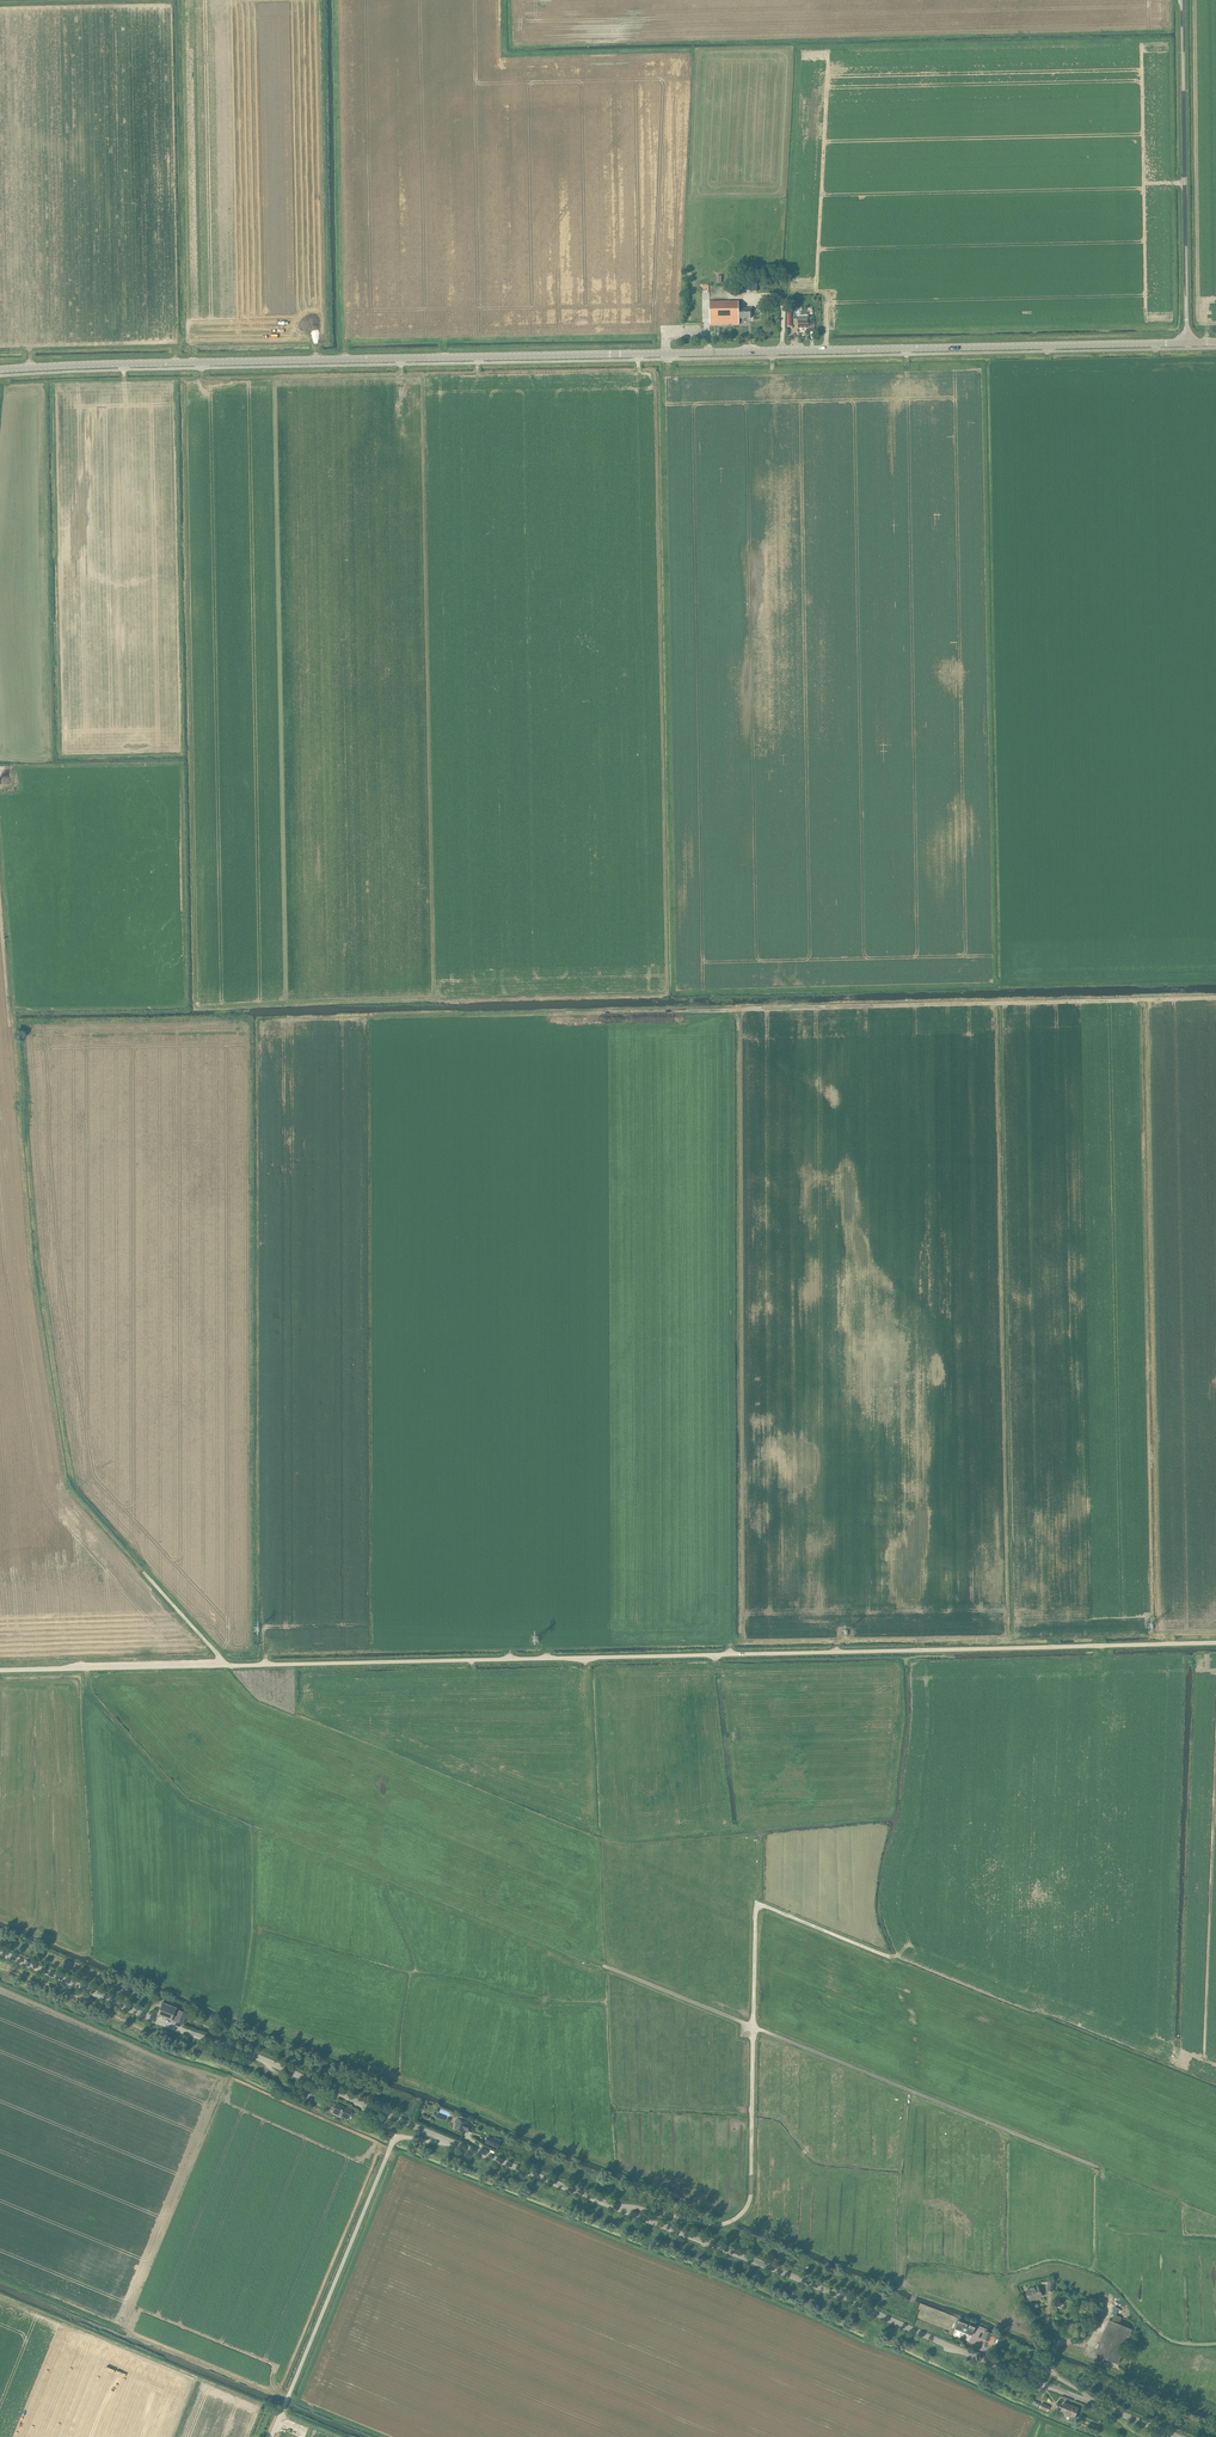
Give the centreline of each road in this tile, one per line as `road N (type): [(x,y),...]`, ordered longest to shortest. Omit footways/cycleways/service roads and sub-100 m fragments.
road 1 (track): [(266,1665),(259,1020),(1215,999)]
road 2 (unclassified): [(0,1670),(1215,1643)]
road 3 (tertiary): [(1187,342),(0,370)]
road 4 (tertiary): [(454,2144),(1177,2436)]
road 5 (track): [(264,1655),(369,1650),(366,1017)]
road 6 (track): [(395,2137),(877,2331),(961,2352)]
road 7 (track): [(389,2436),(0,2279)]
road 8 (tertiary): [(0,1952),(356,2101)]
road 9 (track): [(0,2295),(340,2436)]
road 10 (unclassified): [(1187,342),(1182,0)]
road 11 (unclassified): [(271,2436),(395,2137)]
road 12 (track): [(0,1983),(233,2079)]
road 13 (track): [(0,1968),(136,2027)]
road 14 (track): [(222,1665),(144,1572)]

